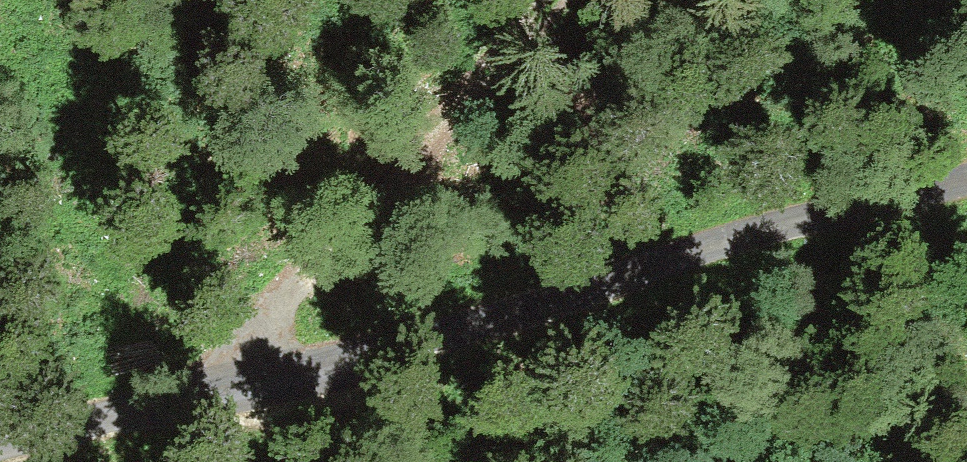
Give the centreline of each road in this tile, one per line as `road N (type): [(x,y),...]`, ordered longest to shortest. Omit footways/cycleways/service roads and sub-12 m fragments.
road 1 (unclassified): [(0,456),(257,390),(966,182)]
road 2 (track): [(205,404),(551,0)]

